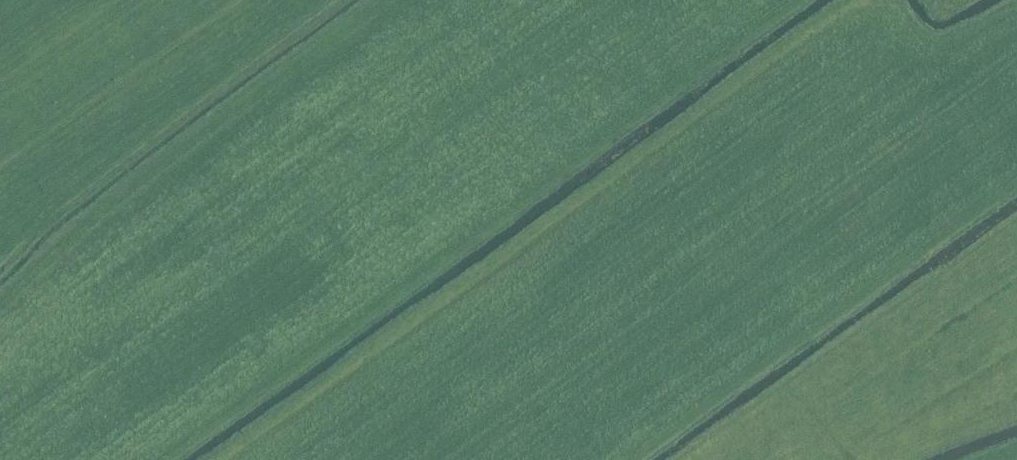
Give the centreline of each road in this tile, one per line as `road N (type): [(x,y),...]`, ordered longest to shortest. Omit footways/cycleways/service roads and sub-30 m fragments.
road 1 (track): [(857,0),(224,459)]

